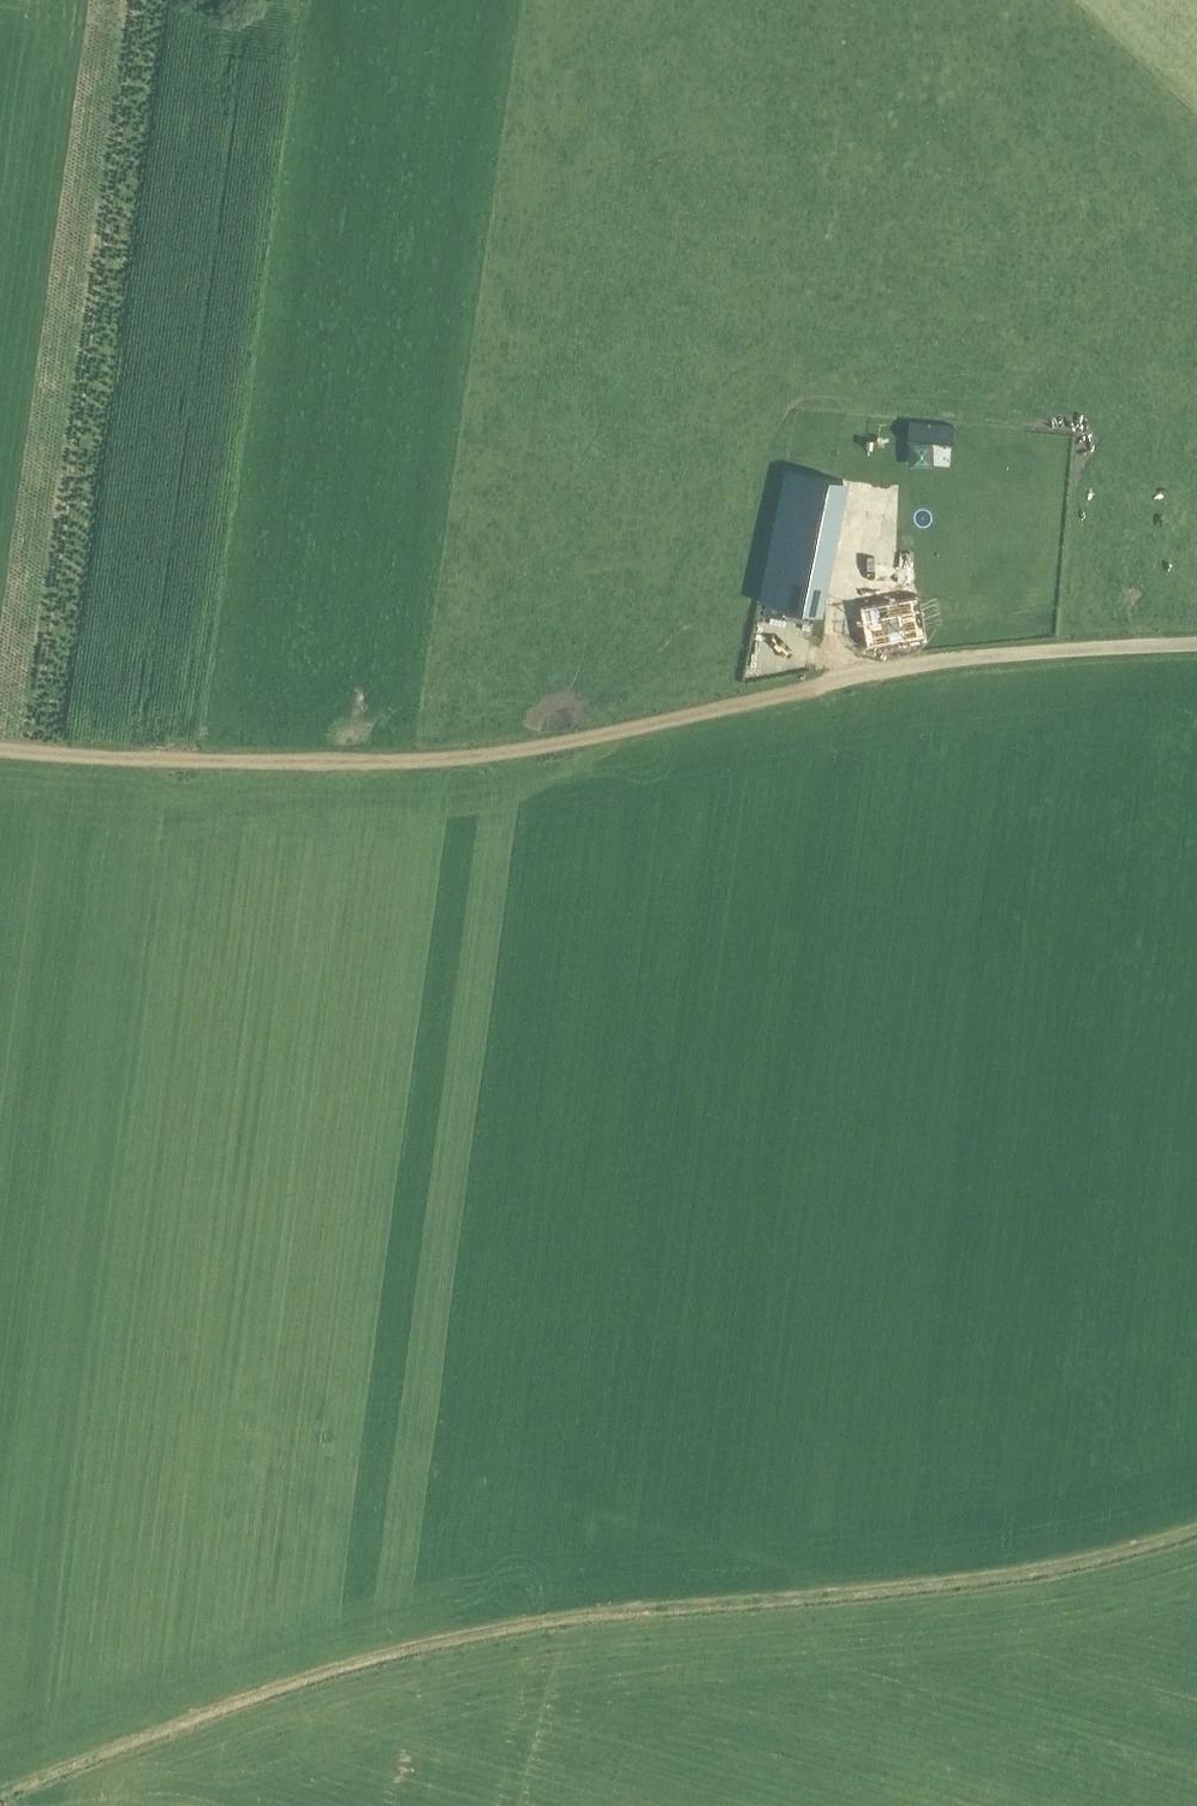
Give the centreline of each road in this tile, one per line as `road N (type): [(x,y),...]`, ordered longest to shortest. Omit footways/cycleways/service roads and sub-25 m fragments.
road 1 (track): [(0,1794),(193,1716),(432,1642),(611,1611),(980,1577),(1196,1526)]
road 2 (track): [(0,748),(258,761),(448,758),(597,739),(820,685)]
road 3 (residential): [(820,685),(936,662),(1196,645)]

